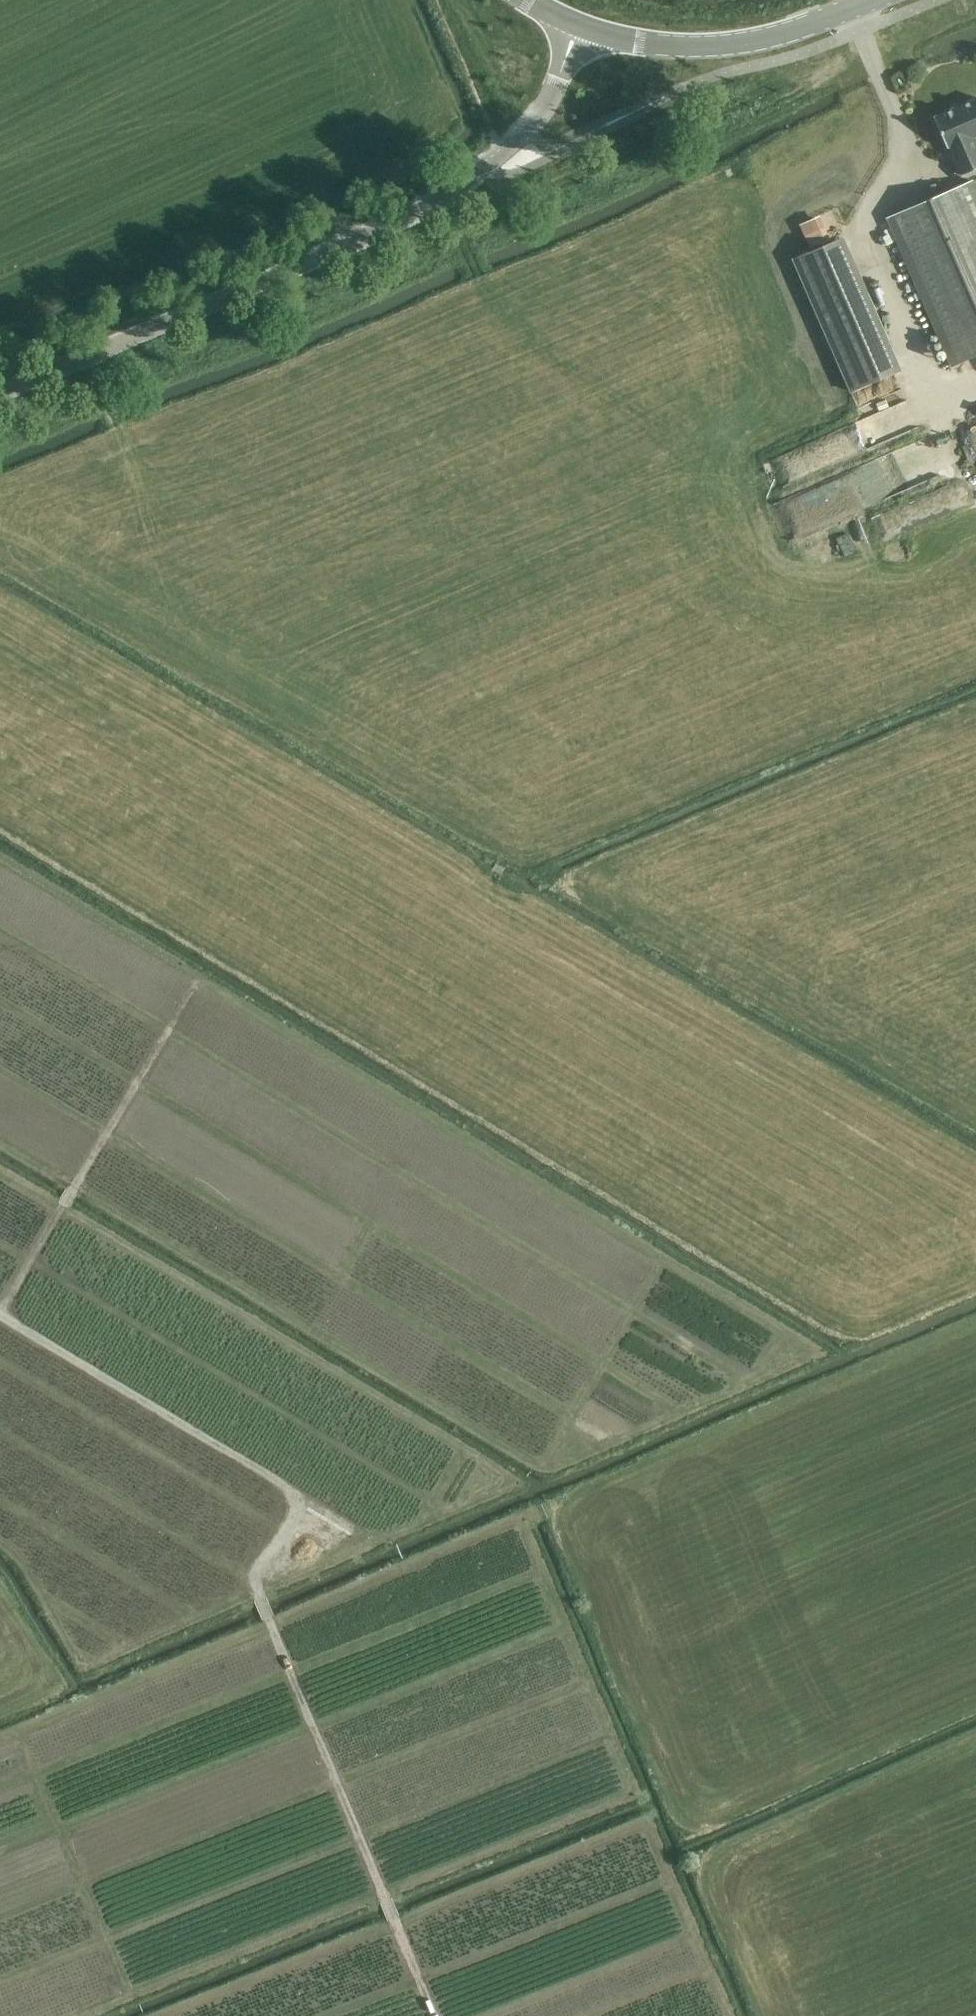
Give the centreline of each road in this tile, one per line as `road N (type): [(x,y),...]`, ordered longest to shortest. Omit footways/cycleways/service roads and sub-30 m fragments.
road 1 (unclassified): [(0,394),(460,192),(535,125),(582,28)]
road 2 (secondary): [(582,28),(701,49),(795,32),(874,0)]

